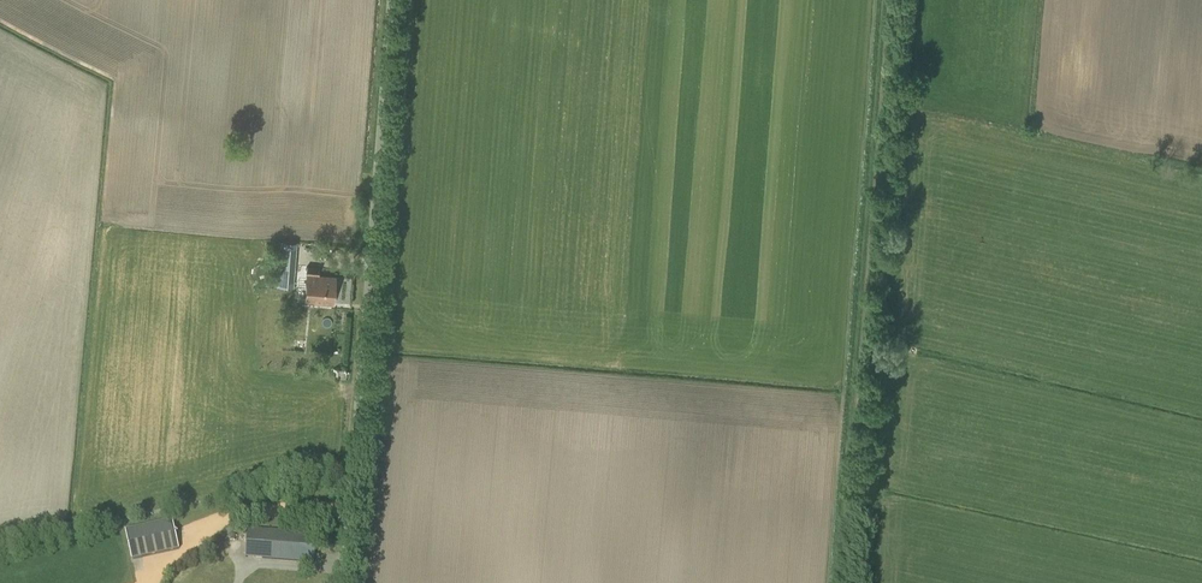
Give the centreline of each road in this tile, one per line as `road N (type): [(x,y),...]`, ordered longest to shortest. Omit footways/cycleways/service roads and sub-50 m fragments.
road 1 (unclassified): [(347,582),(394,0)]

